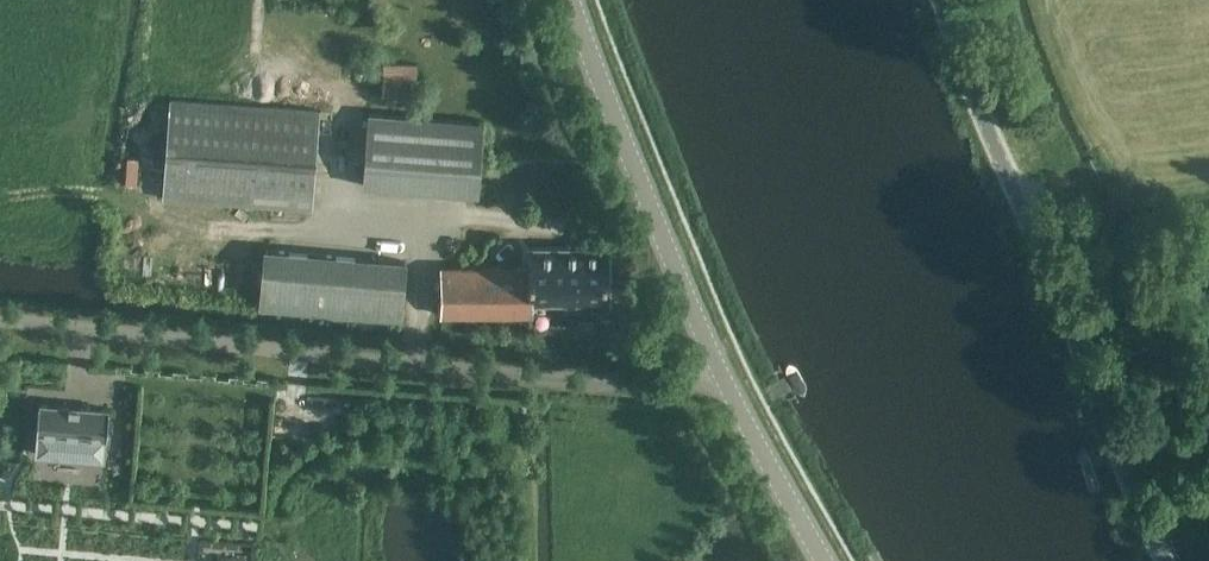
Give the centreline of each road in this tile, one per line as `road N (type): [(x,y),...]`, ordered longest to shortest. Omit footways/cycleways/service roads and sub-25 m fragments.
road 1 (track): [(0,318),(671,389),(714,373)]
road 2 (tertiary): [(826,560),(714,373),(573,0)]
road 3 (unclassified): [(1176,560),(956,54),(942,0)]

